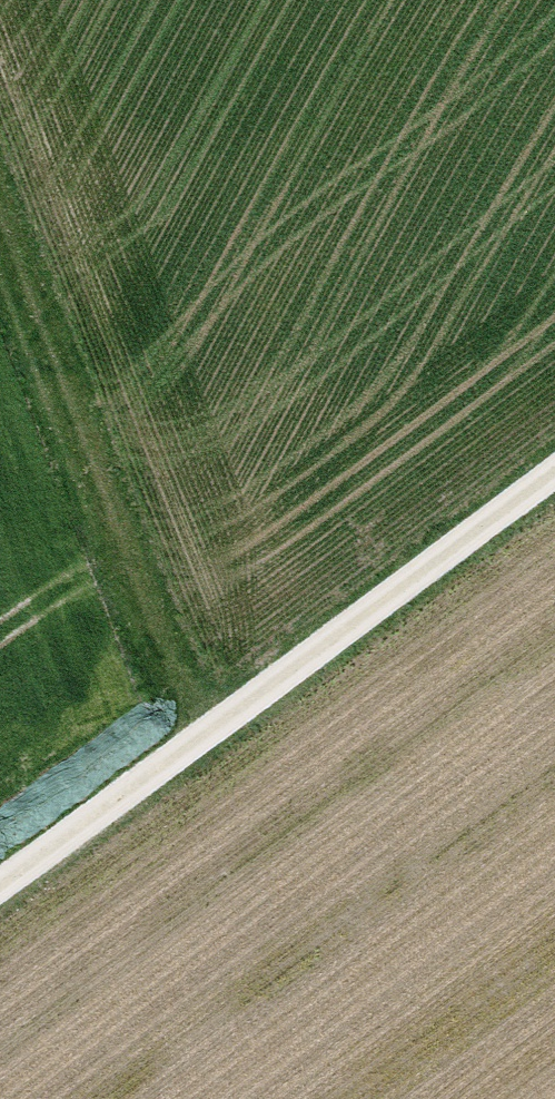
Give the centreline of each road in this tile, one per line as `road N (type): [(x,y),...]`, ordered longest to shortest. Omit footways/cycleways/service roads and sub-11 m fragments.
road 1 (unclassified): [(554,470),(0,881)]
road 2 (track): [(194,736),(0,223)]

